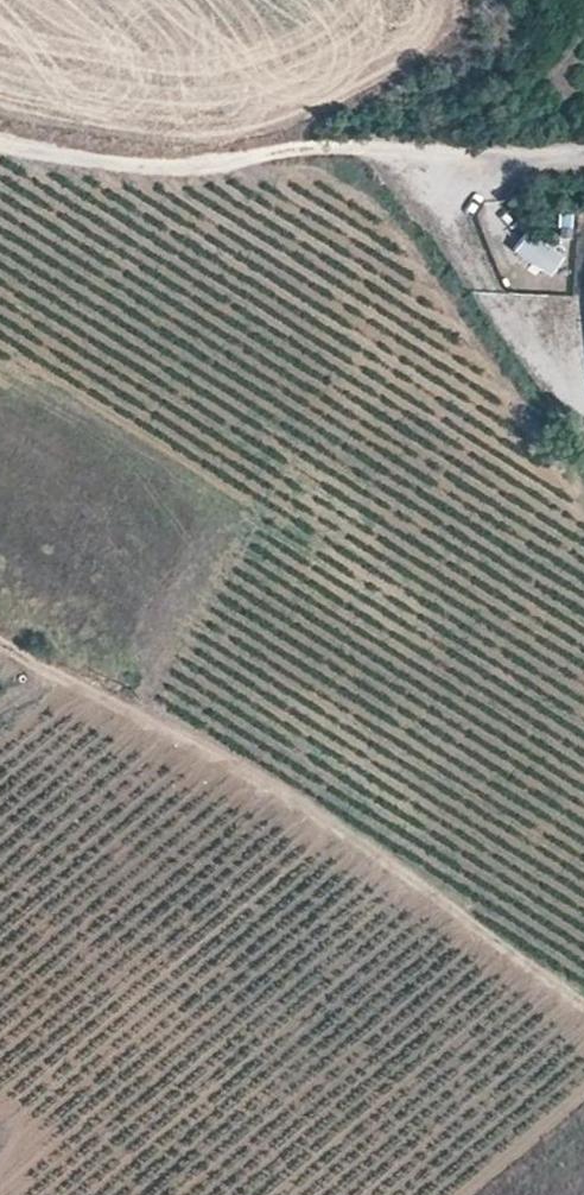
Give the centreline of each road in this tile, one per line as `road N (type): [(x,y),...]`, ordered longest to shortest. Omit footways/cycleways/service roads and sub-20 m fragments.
road 1 (track): [(0,644),(271,792),(444,904),(583,1008)]
road 2 (track): [(583,148),(331,147),(139,166),(0,134)]

